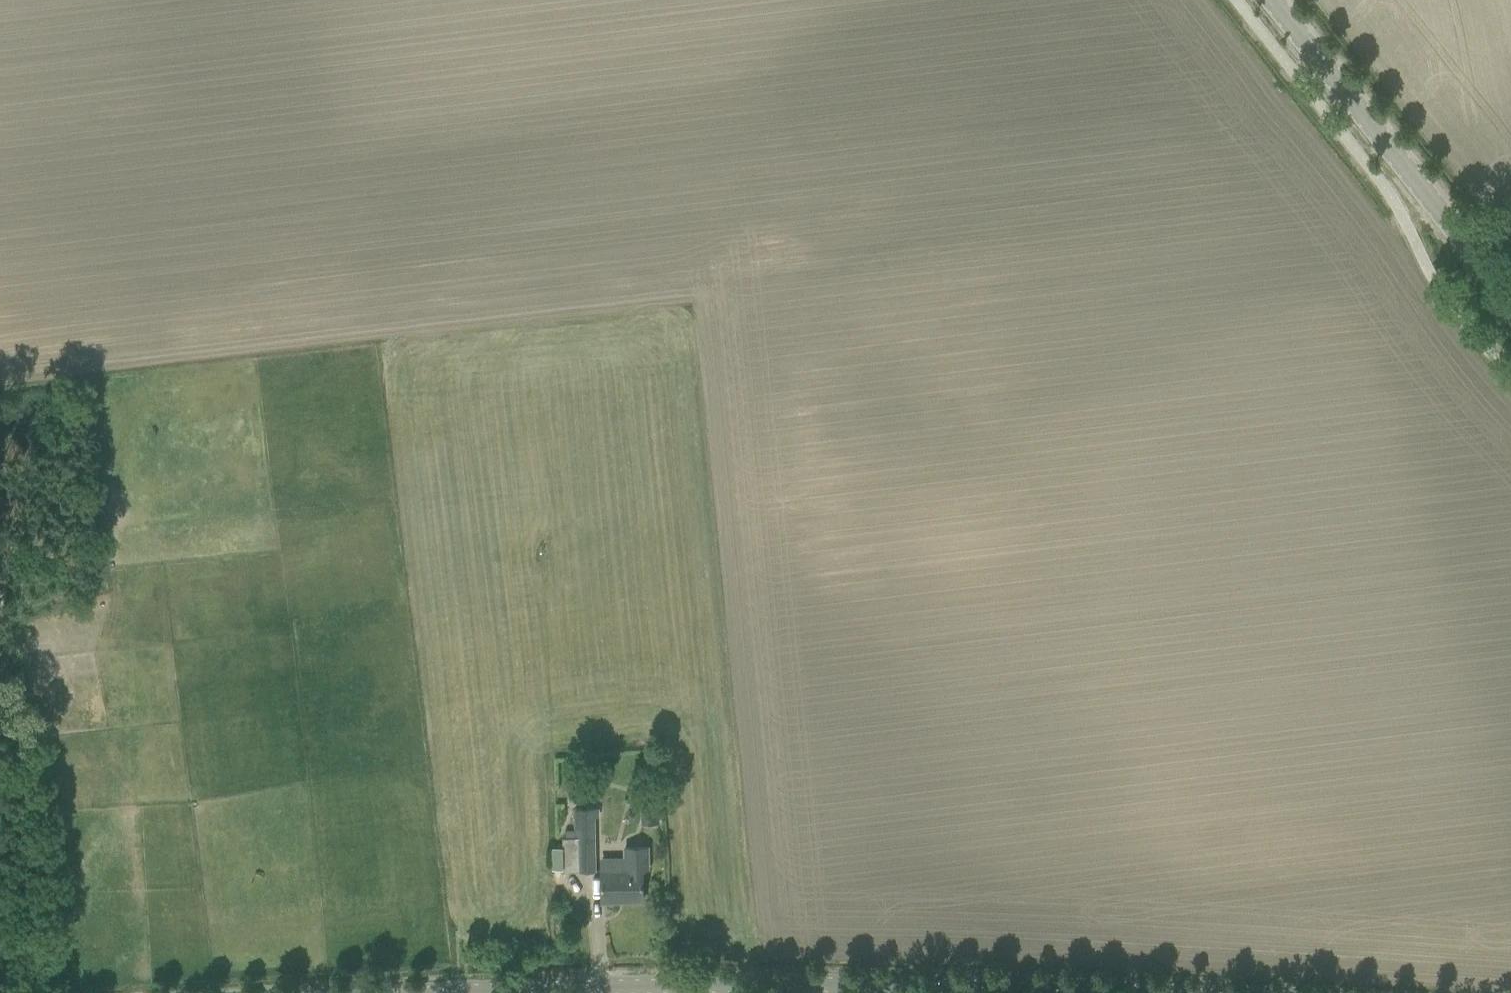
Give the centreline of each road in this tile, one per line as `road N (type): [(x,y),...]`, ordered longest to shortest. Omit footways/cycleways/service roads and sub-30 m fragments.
road 1 (tertiary): [(704,992),(1104,992)]
road 2 (tertiary): [(1510,304),(1270,0)]

